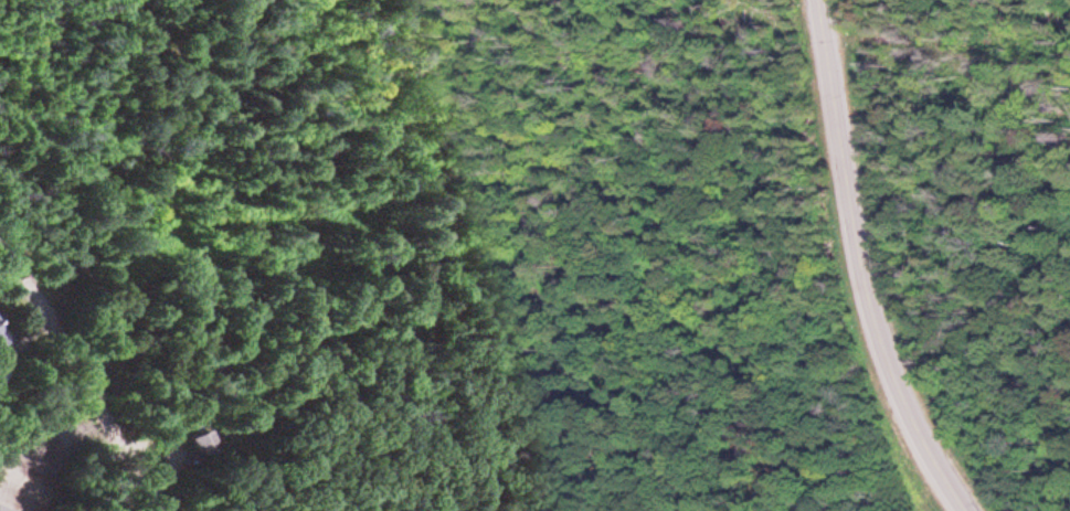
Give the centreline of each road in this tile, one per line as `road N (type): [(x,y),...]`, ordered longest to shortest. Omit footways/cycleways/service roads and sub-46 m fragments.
road 1 (tertiary): [(820,0),(872,316),(905,403),(970,510)]
road 2 (track): [(0,236),(35,281),(107,451),(169,510)]

